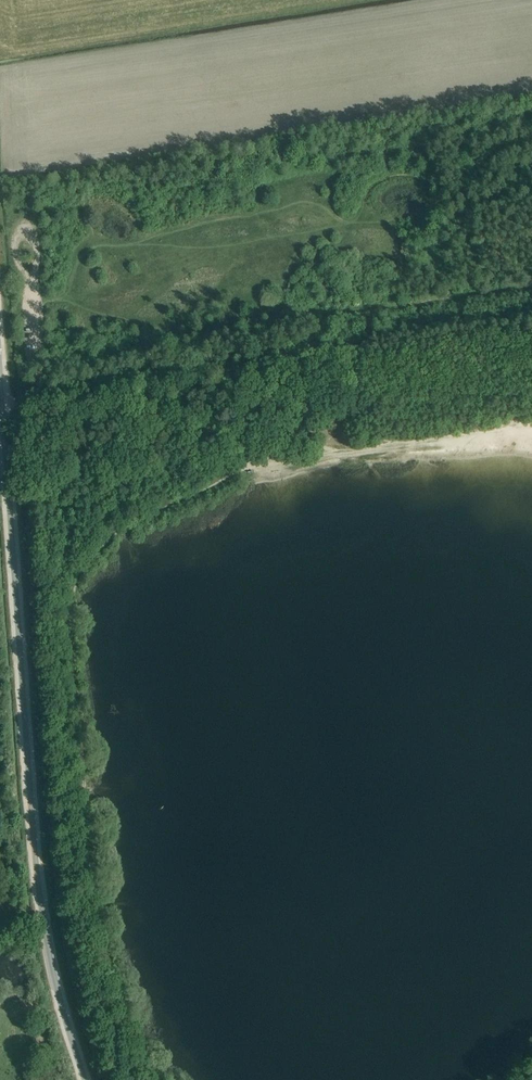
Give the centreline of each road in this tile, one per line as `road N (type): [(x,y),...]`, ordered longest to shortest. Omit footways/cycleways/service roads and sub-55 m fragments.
road 1 (unclassified): [(85,1079),(45,942),(27,831),(0,406)]

